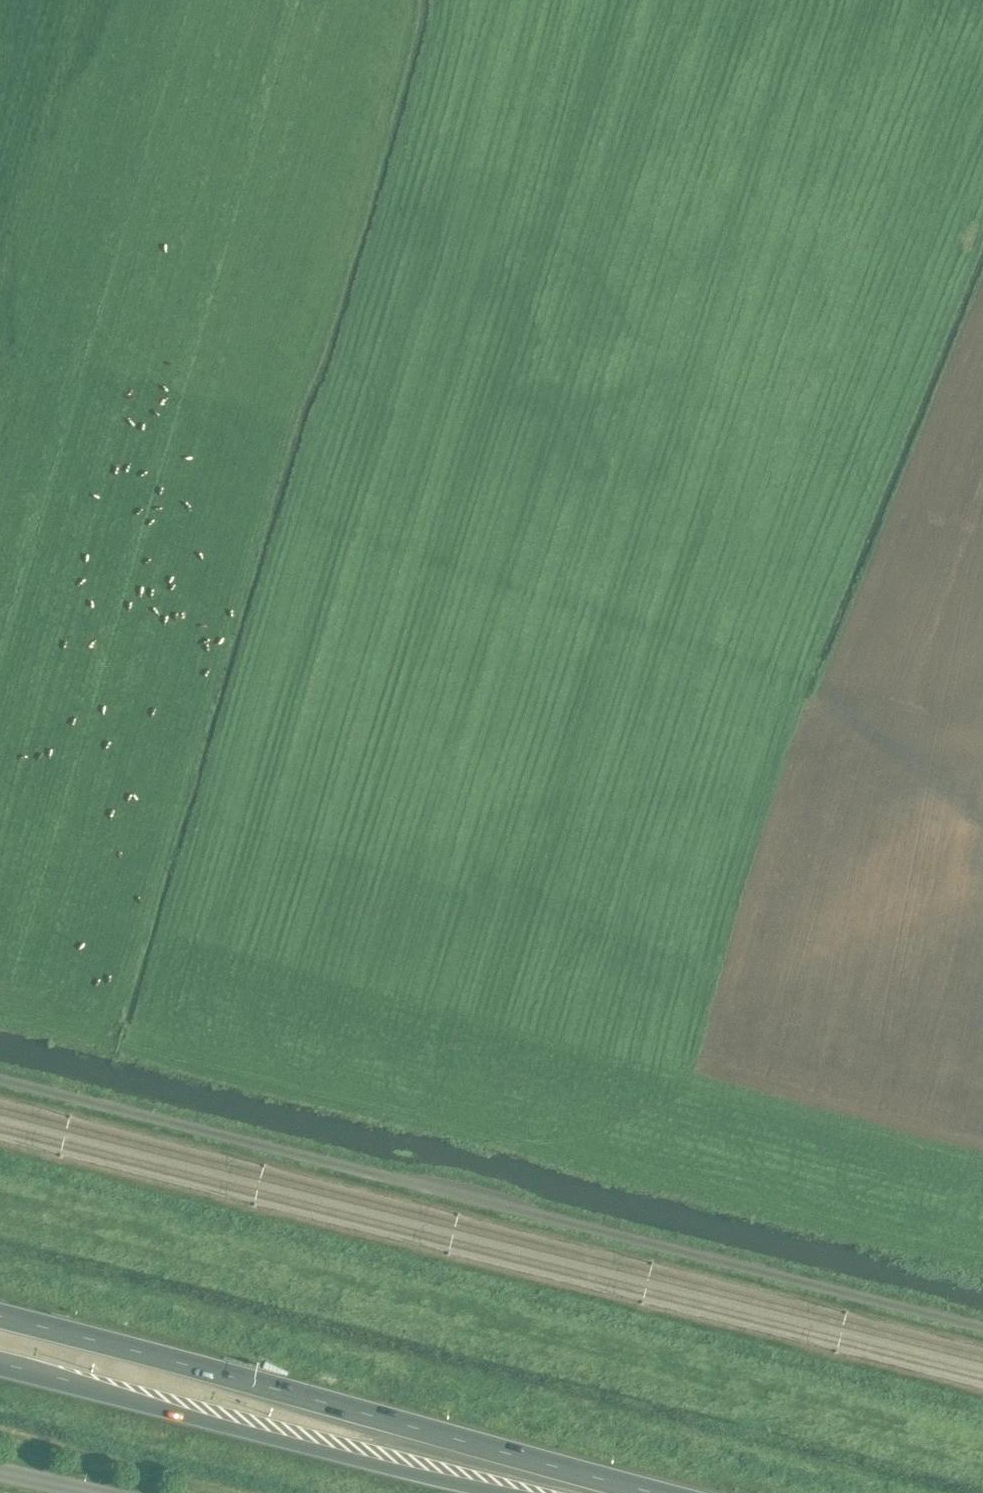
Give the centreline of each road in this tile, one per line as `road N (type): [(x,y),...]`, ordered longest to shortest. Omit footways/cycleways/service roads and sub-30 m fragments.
road 1 (trunk): [(658,1492),(0,1316)]
road 2 (trunk): [(0,1368),(501,1492)]

